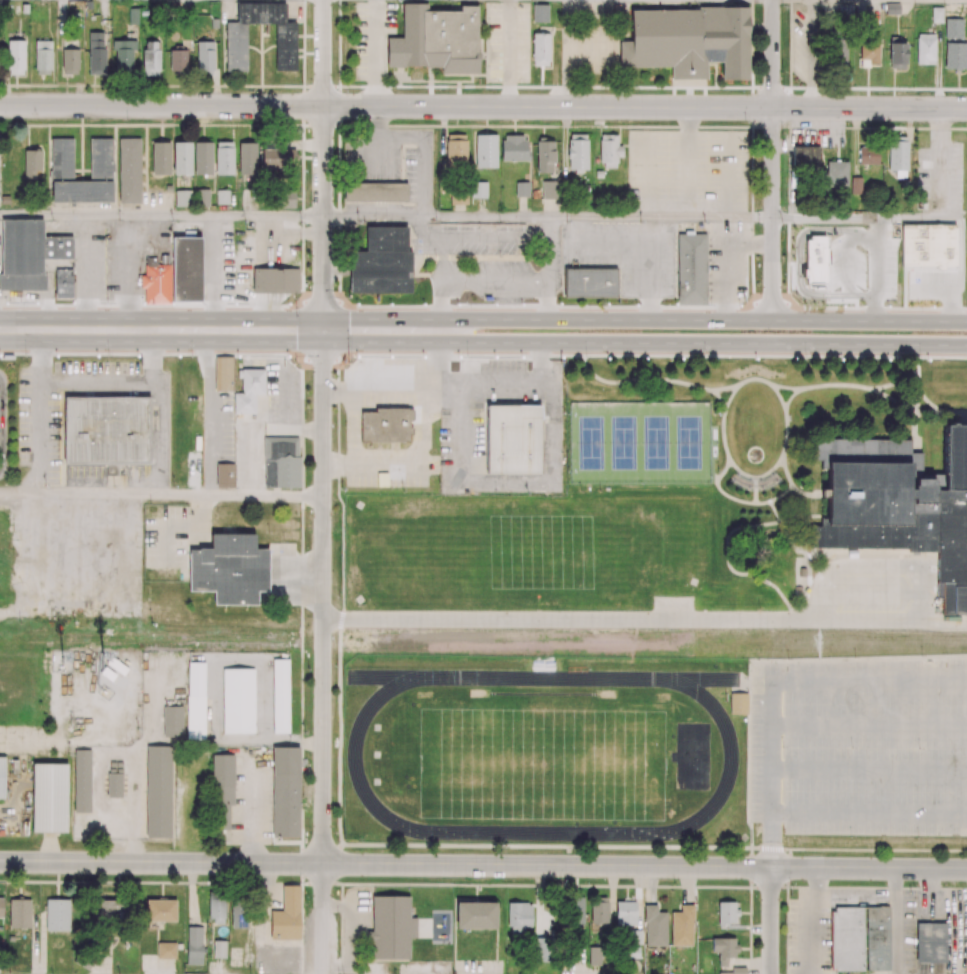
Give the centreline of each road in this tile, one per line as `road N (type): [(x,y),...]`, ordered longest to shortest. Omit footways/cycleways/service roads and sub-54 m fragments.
road 1 (tertiary): [(966,868),(0,861)]
road 2 (tertiary): [(966,108),(0,105)]
road 3 (primary): [(966,323),(577,319),(451,321),(434,331)]
road 4 (primary): [(434,331),(451,341),(966,345)]
road 5 (residential): [(322,330),(323,864)]
road 6 (residential): [(322,330),(323,0)]
road 7 (residential): [(771,320),(772,0)]
road 8 (primary): [(322,330),(34,329)]
road 9 (track): [(608,696),(479,696)]

